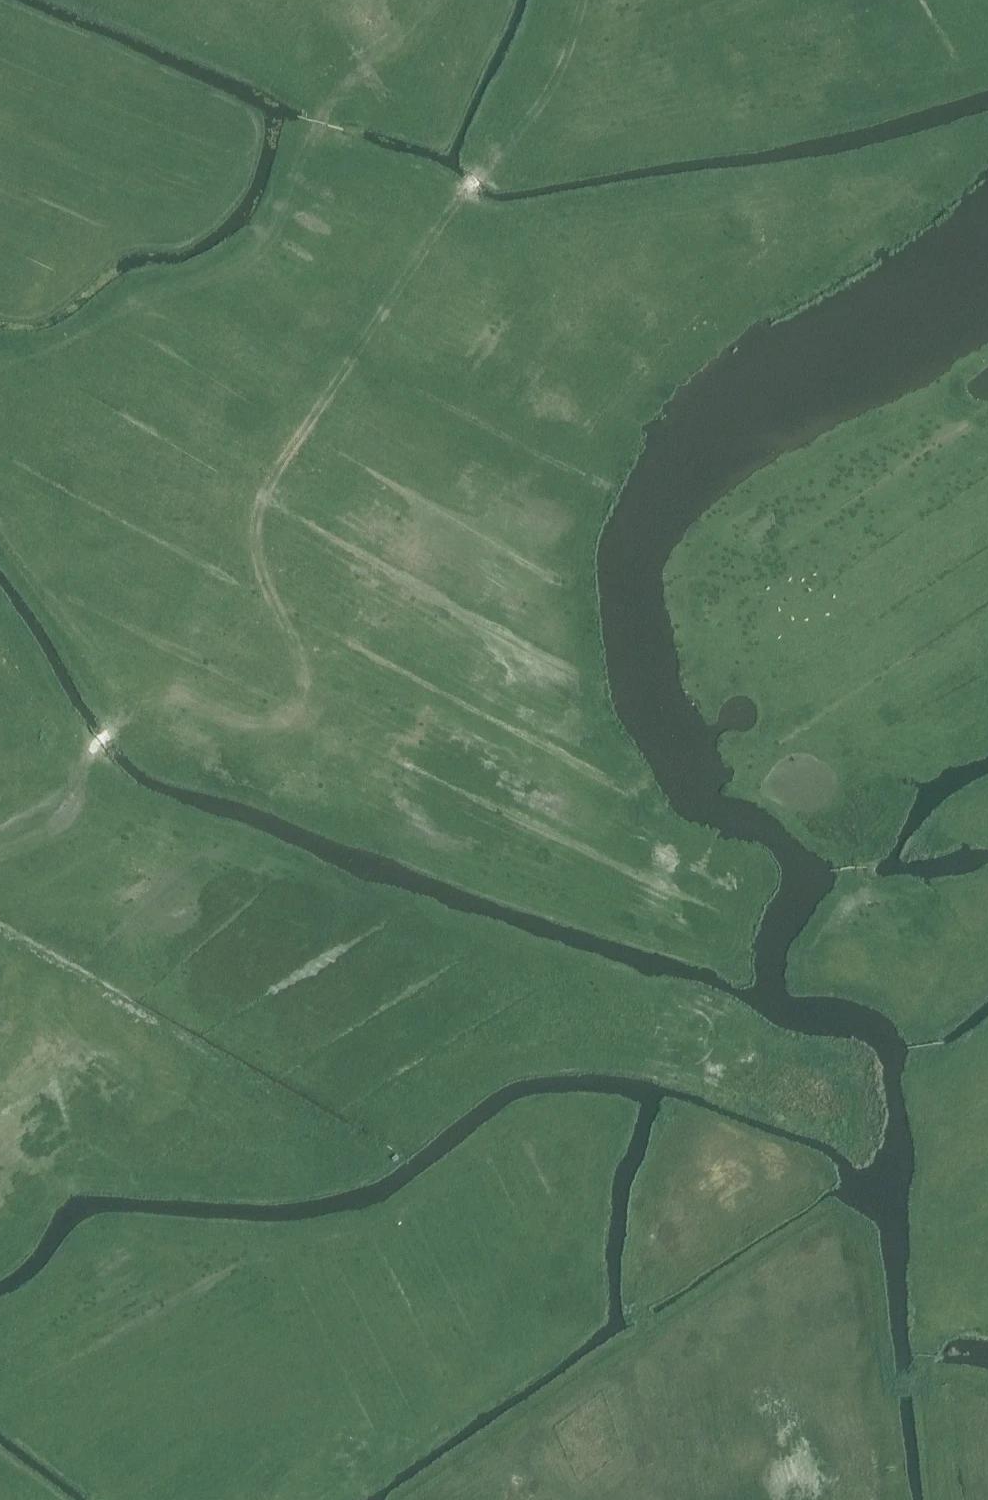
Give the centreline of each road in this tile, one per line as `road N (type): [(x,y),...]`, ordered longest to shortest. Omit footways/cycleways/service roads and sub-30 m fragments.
road 1 (track): [(0,854),(76,815),(89,754),(252,587),(280,456),(358,329),(468,199),(550,0)]

